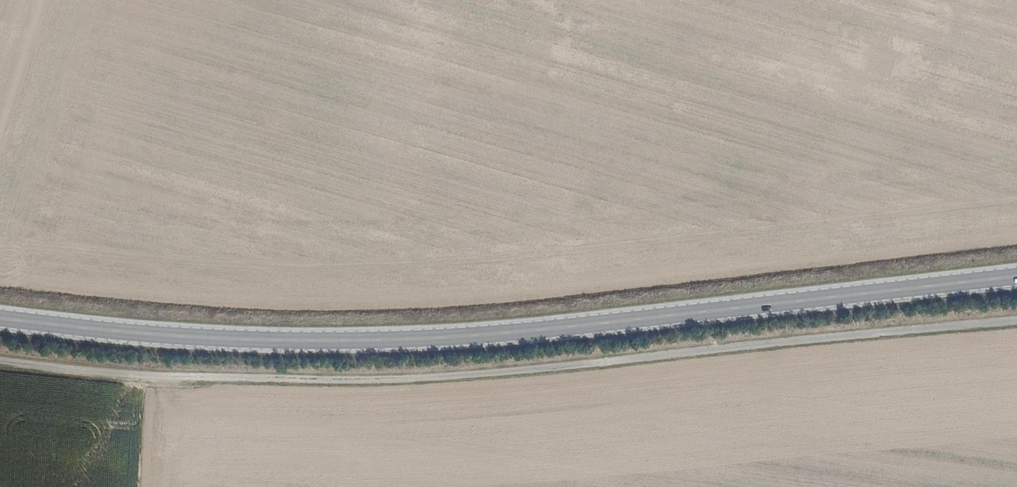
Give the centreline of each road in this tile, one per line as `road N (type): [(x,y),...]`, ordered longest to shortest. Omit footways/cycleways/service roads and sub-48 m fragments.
road 1 (primary): [(1016,276),(408,341),(252,341),(0,318)]
road 2 (track): [(1016,315),(310,377),(0,355)]

